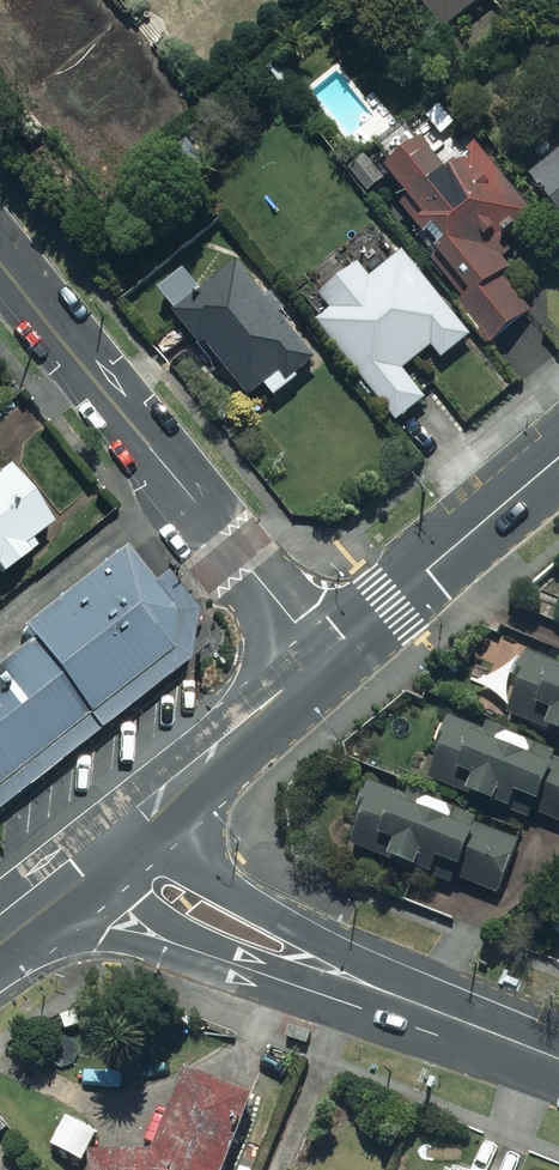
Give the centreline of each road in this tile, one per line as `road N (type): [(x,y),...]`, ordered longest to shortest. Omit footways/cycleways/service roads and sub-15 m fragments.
road 1 (tertiary): [(0,257),(326,667)]
road 2 (secondary): [(395,994),(279,972),(58,889)]
road 3 (secondary): [(114,836),(301,932),(395,994)]
road 4 (primary): [(558,467),(326,667)]
road 5 (primary): [(326,667),(114,836)]
road 6 (secondary): [(395,994),(558,1059)]

